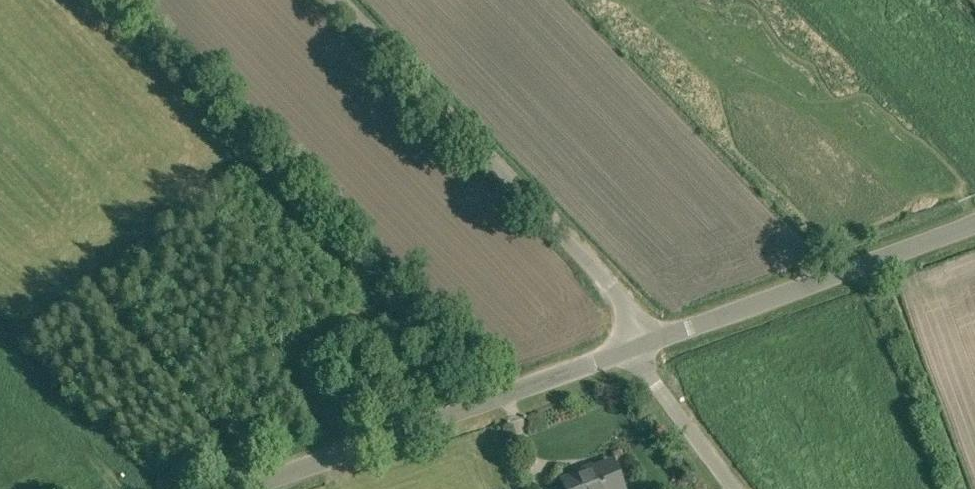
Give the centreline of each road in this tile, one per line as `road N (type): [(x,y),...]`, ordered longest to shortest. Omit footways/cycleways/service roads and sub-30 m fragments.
road 1 (unclassified): [(638,345),(610,288),(332,0)]
road 2 (unclassified): [(256,488),(638,345)]
road 3 (unclassified): [(638,345),(974,224)]
road 4 (unclassified): [(732,488),(654,382),(638,345)]

